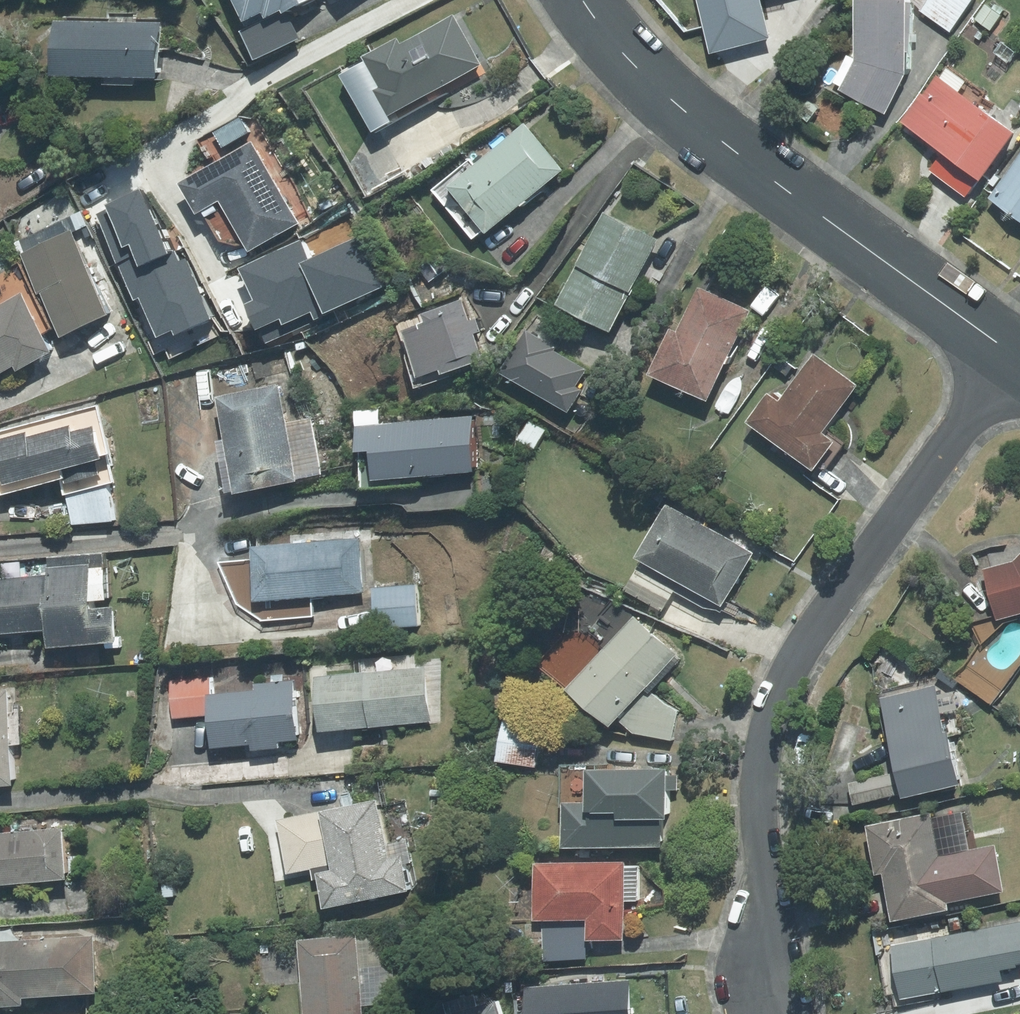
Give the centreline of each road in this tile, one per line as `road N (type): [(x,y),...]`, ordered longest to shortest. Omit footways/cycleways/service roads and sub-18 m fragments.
road 1 (residential): [(769,1011),(759,814),(780,693),(810,636),(1011,353)]
road 2 (tertiary): [(1011,353),(698,122),(613,45),(580,0)]

